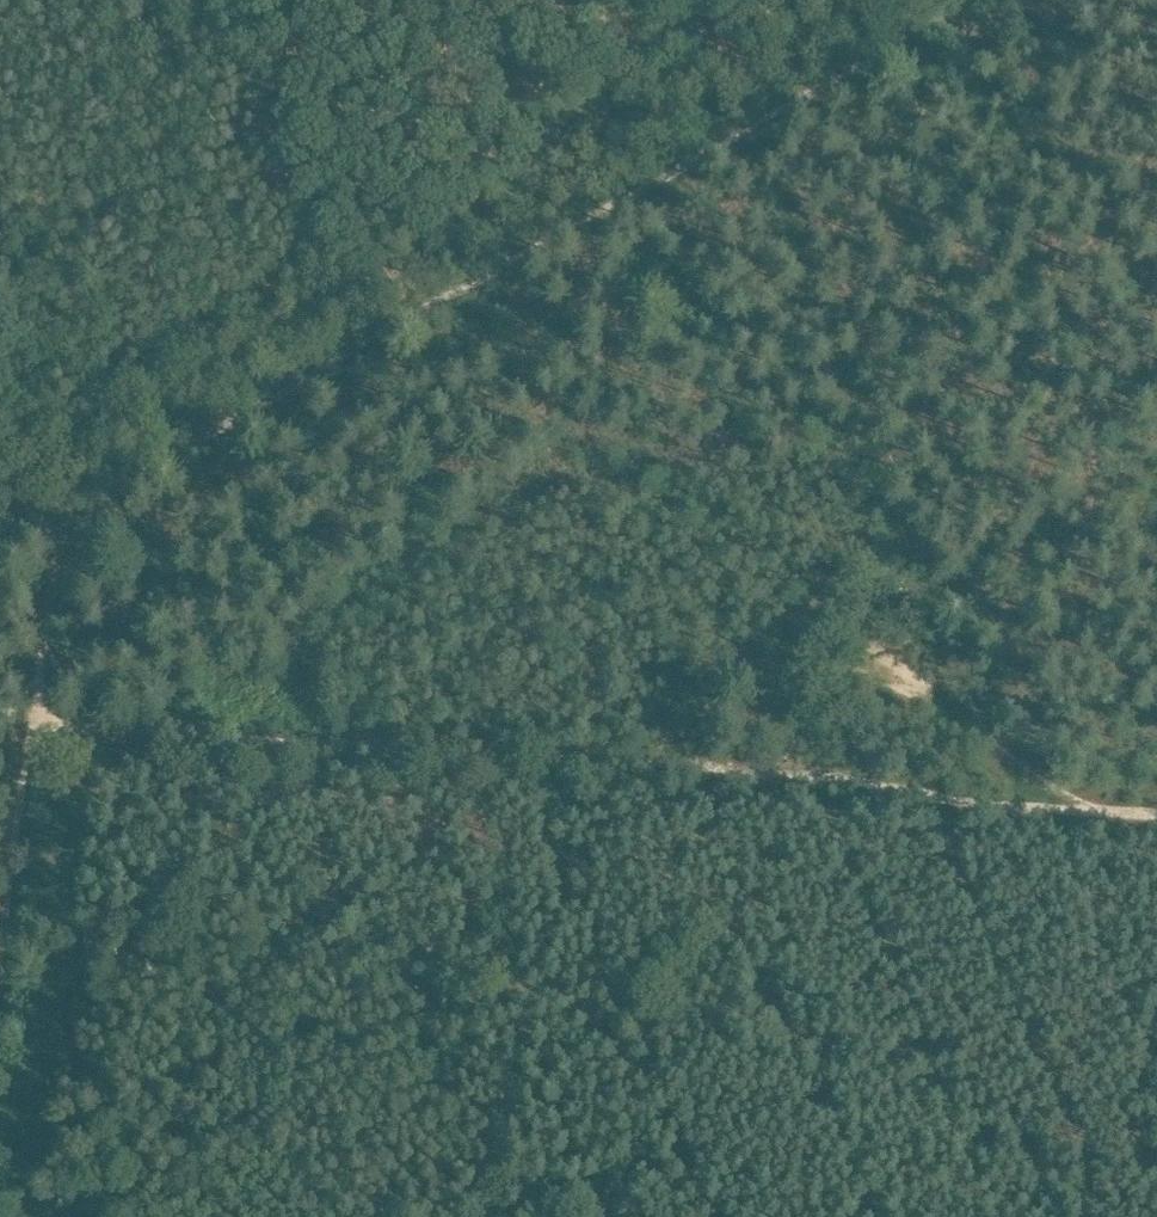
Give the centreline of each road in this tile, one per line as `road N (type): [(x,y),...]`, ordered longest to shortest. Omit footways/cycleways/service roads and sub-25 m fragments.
road 1 (track): [(24,516),(942,0)]

